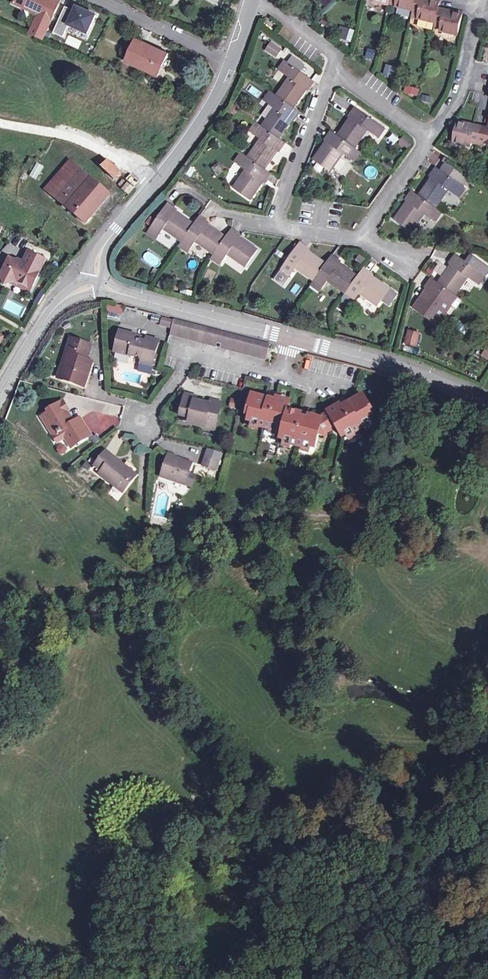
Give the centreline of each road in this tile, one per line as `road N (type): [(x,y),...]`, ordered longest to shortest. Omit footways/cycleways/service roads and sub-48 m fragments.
road 1 (unclassified): [(232,63),(165,171),(78,279)]
road 2 (tertiary): [(78,279),(296,338)]
road 3 (tertiary): [(296,338),(487,403)]
road 4 (residential): [(285,373),(192,353),(142,419)]
road 5 (residential): [(331,69),(277,223)]
road 6 (residential): [(99,0),(232,63)]
road 7 (residential): [(480,6),(464,84),(431,137)]
road 8 (tertiary): [(0,395),(26,345),(78,279)]
road 9 (residential): [(431,137),(358,239)]
road 10 (residential): [(331,69),(431,137)]

